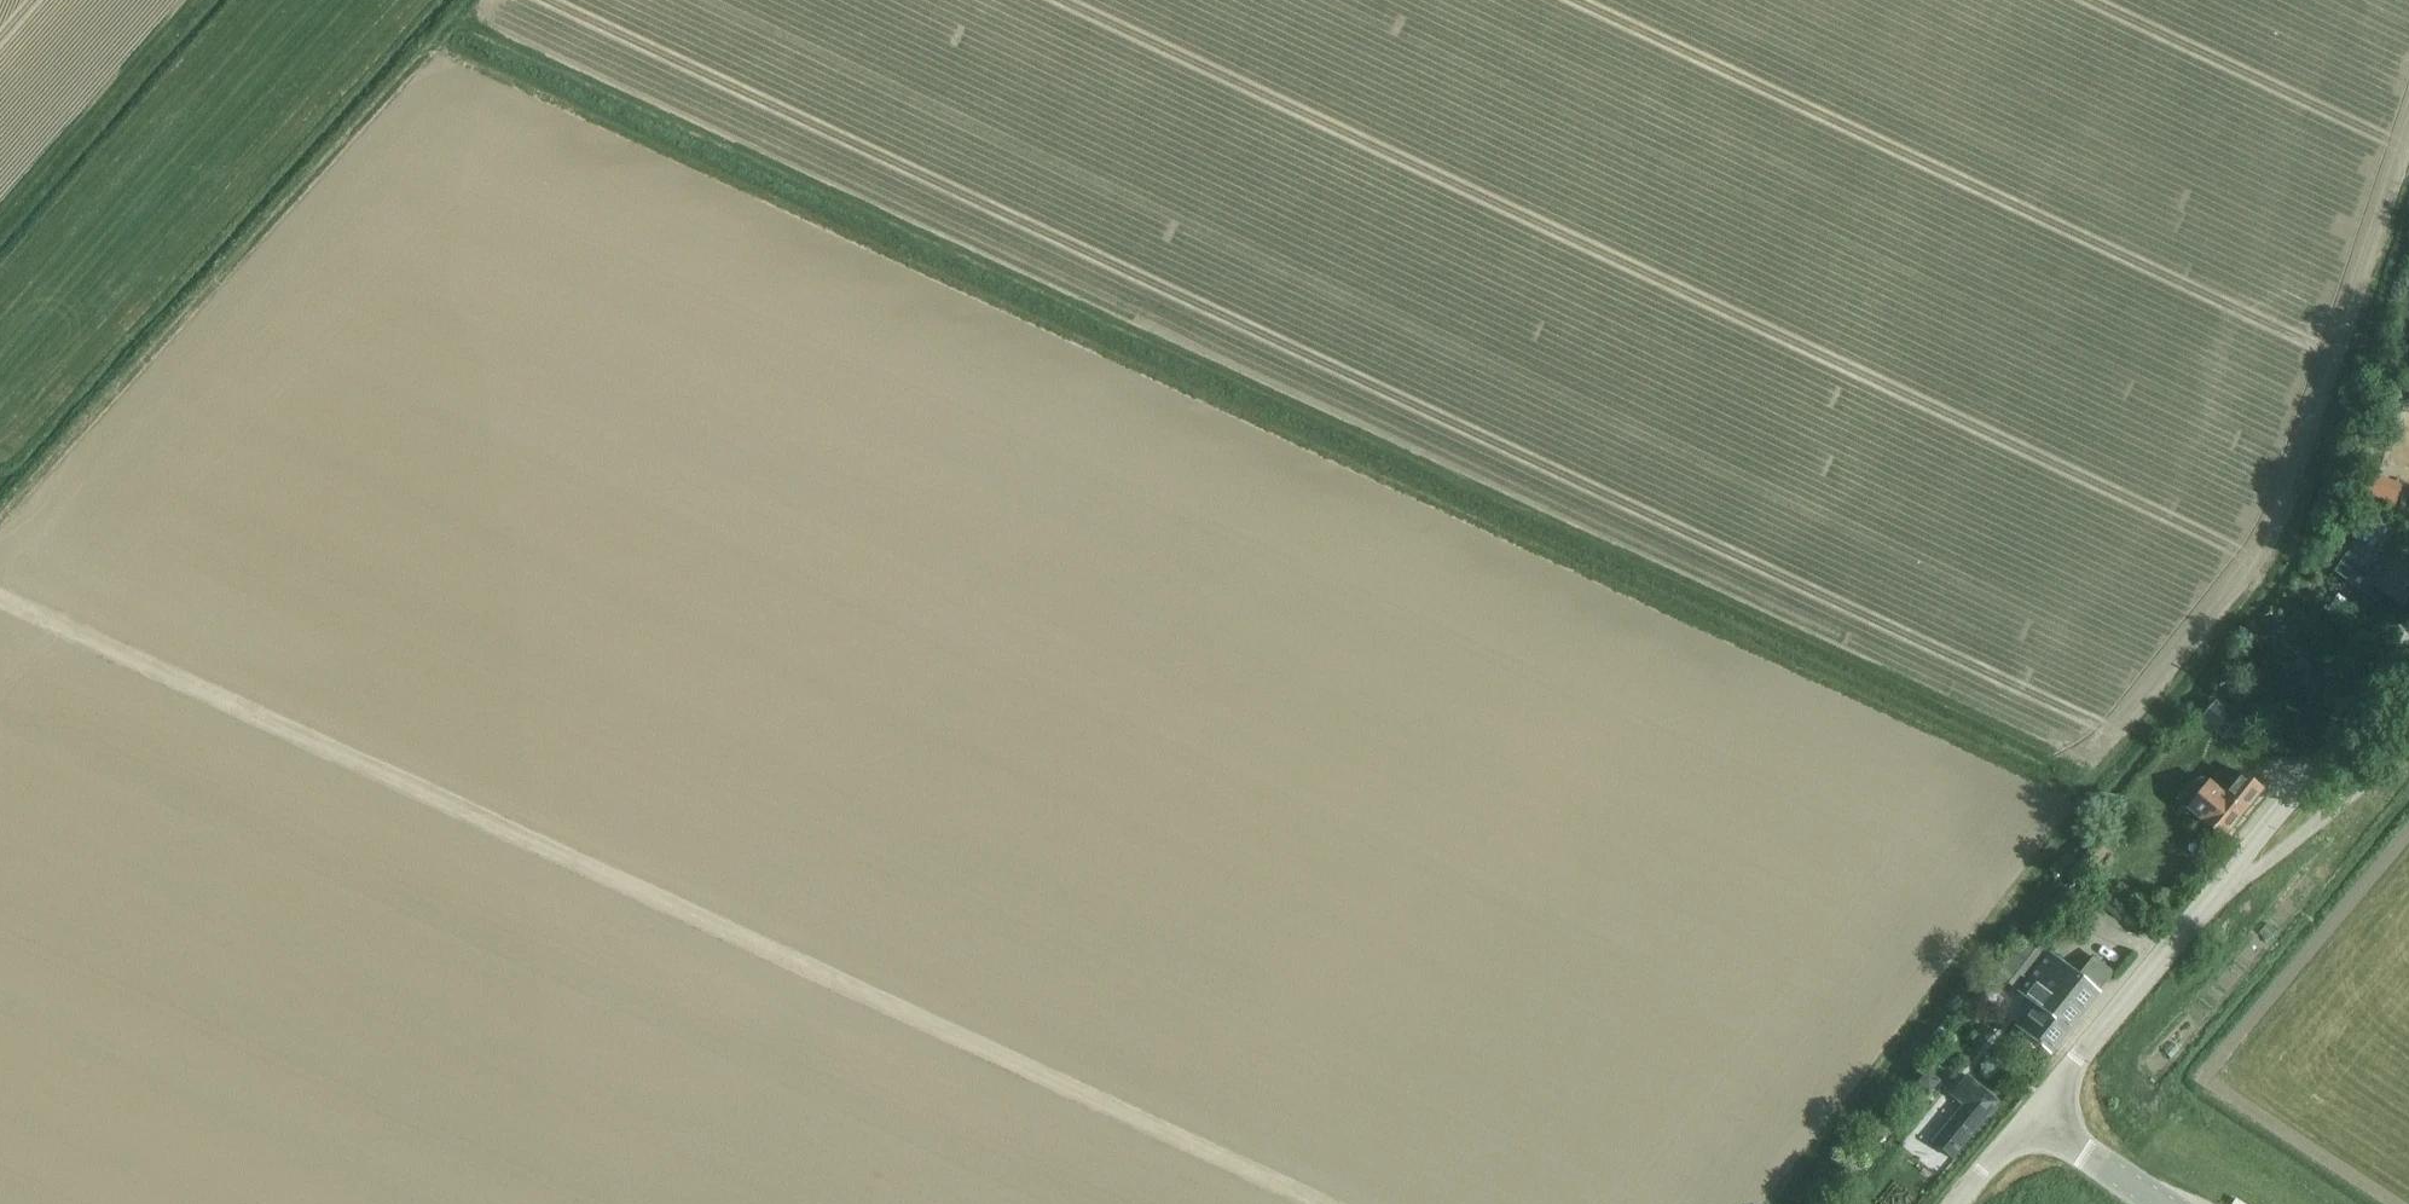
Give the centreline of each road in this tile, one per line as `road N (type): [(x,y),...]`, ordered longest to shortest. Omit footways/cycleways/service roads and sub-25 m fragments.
road 1 (unclassified): [(2206,898),(2408,643)]
road 2 (unclassified): [(2029,1115),(2206,898)]
road 3 (unclassified): [(2206,898),(2266,863),(2408,738)]
road 4 (unclassified): [(2159,1203),(2029,1115)]

